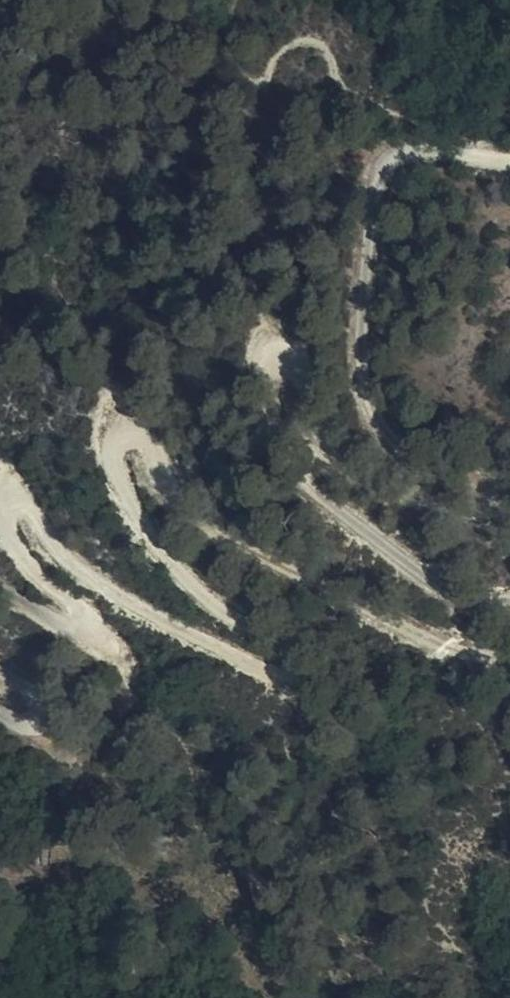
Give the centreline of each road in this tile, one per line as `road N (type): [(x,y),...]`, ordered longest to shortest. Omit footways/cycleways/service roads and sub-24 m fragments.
road 1 (track): [(0,580),(82,643),(97,624),(8,531),(10,502),(33,506),(61,550),(286,683),(306,677),(306,659),(238,620),(154,535),(102,455),(118,425),(151,433),(221,530),(470,660),(509,655)]
road 2 (track): [(509,601),(448,582),(294,474),(273,413),(273,358),(287,354),(303,368),(325,456),(408,515),(436,509),(446,488),(383,399),(400,208),(409,172),(458,163),(509,167)]

